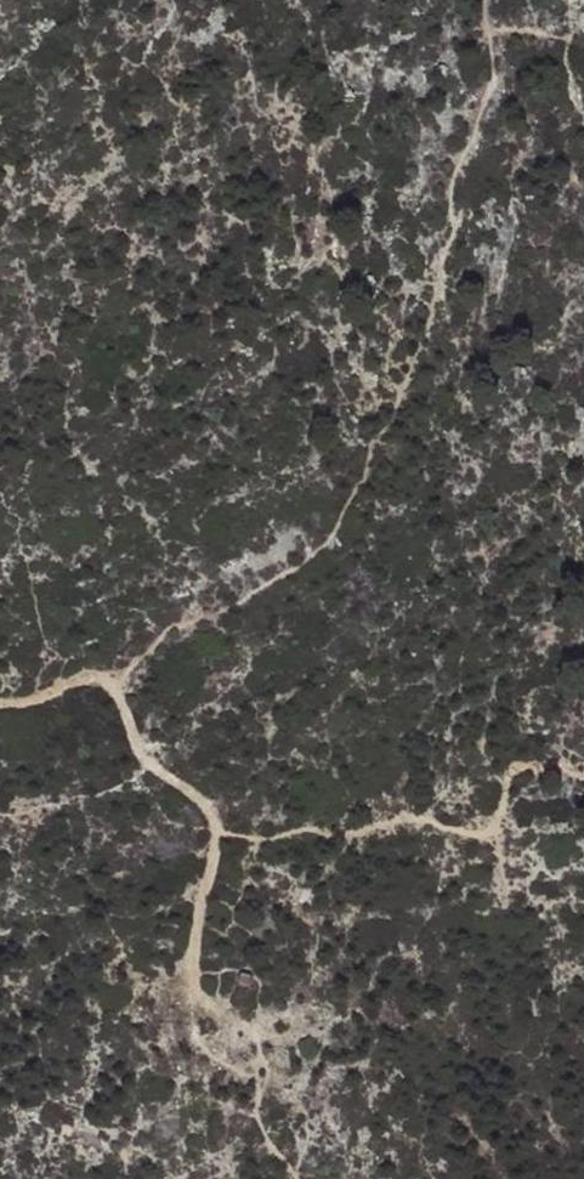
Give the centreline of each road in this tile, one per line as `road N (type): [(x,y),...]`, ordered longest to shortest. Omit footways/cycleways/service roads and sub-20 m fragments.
road 1 (track): [(194,986),(218,830),(136,742),(111,688),(86,679),(0,700)]

